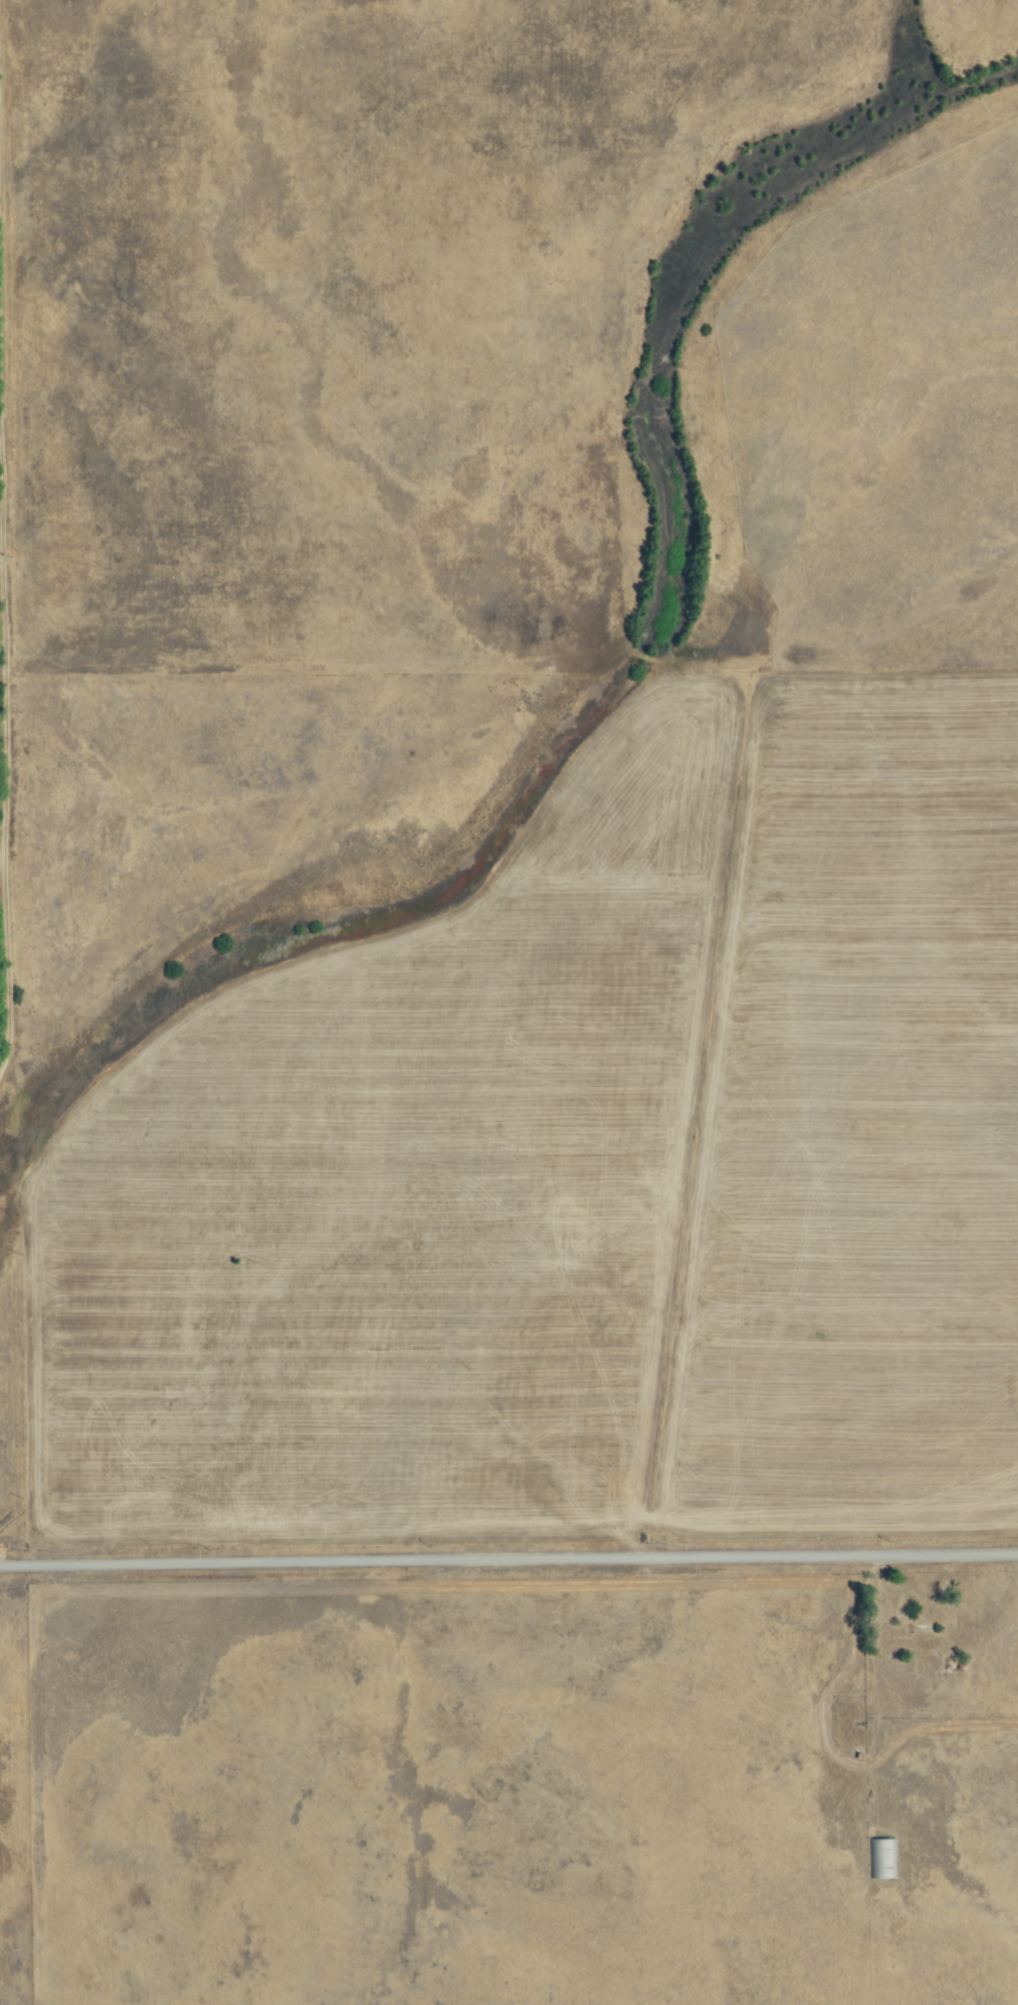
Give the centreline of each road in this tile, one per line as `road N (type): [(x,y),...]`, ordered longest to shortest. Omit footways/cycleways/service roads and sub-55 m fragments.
road 1 (residential): [(0,1567),(1017,1555)]

